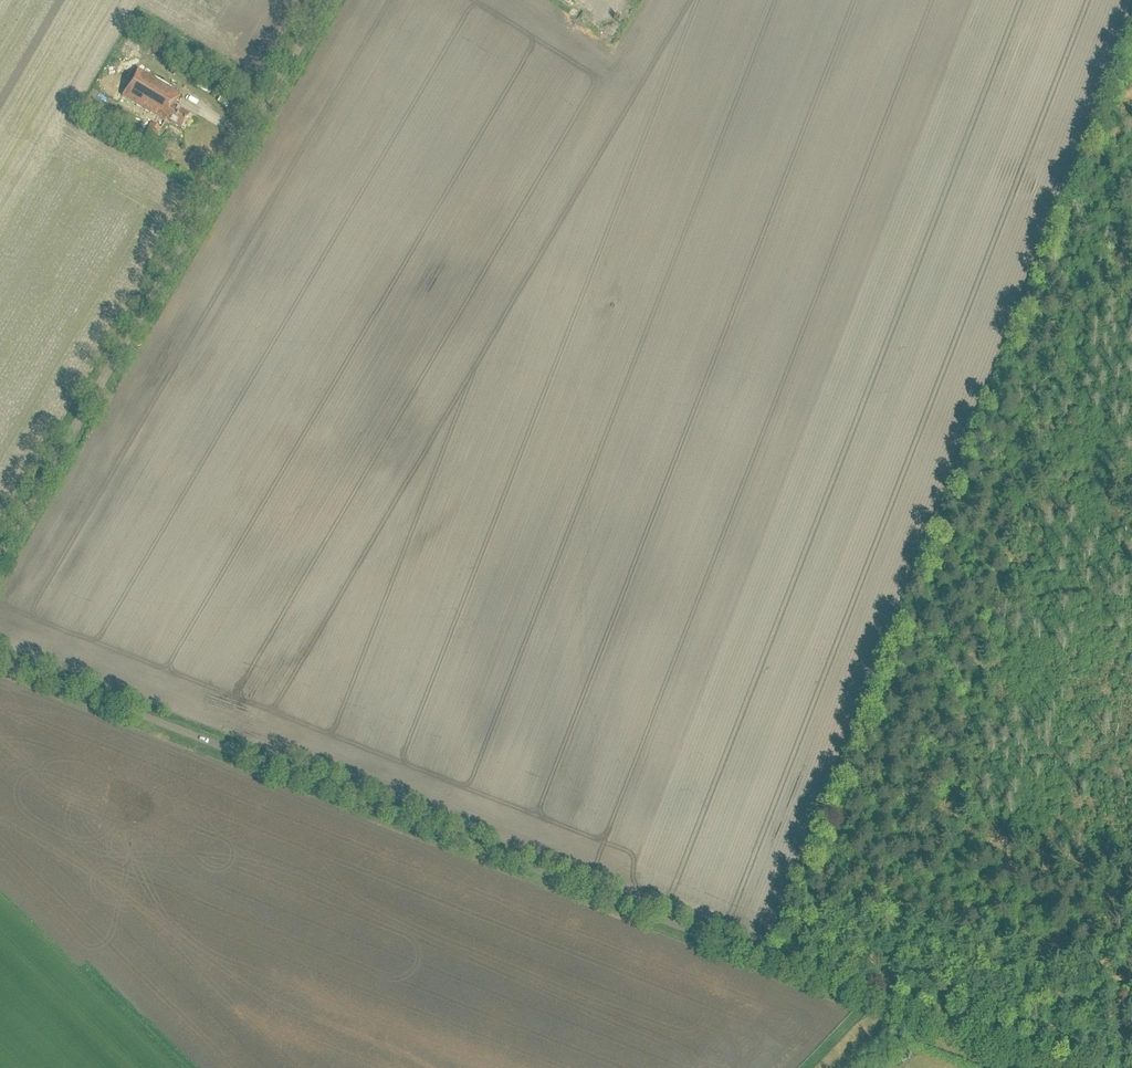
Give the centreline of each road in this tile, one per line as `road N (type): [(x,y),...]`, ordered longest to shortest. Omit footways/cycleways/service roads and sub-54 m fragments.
road 1 (unclassified): [(1044,1067),(0,658)]
road 2 (unclassified): [(0,554),(325,0)]

